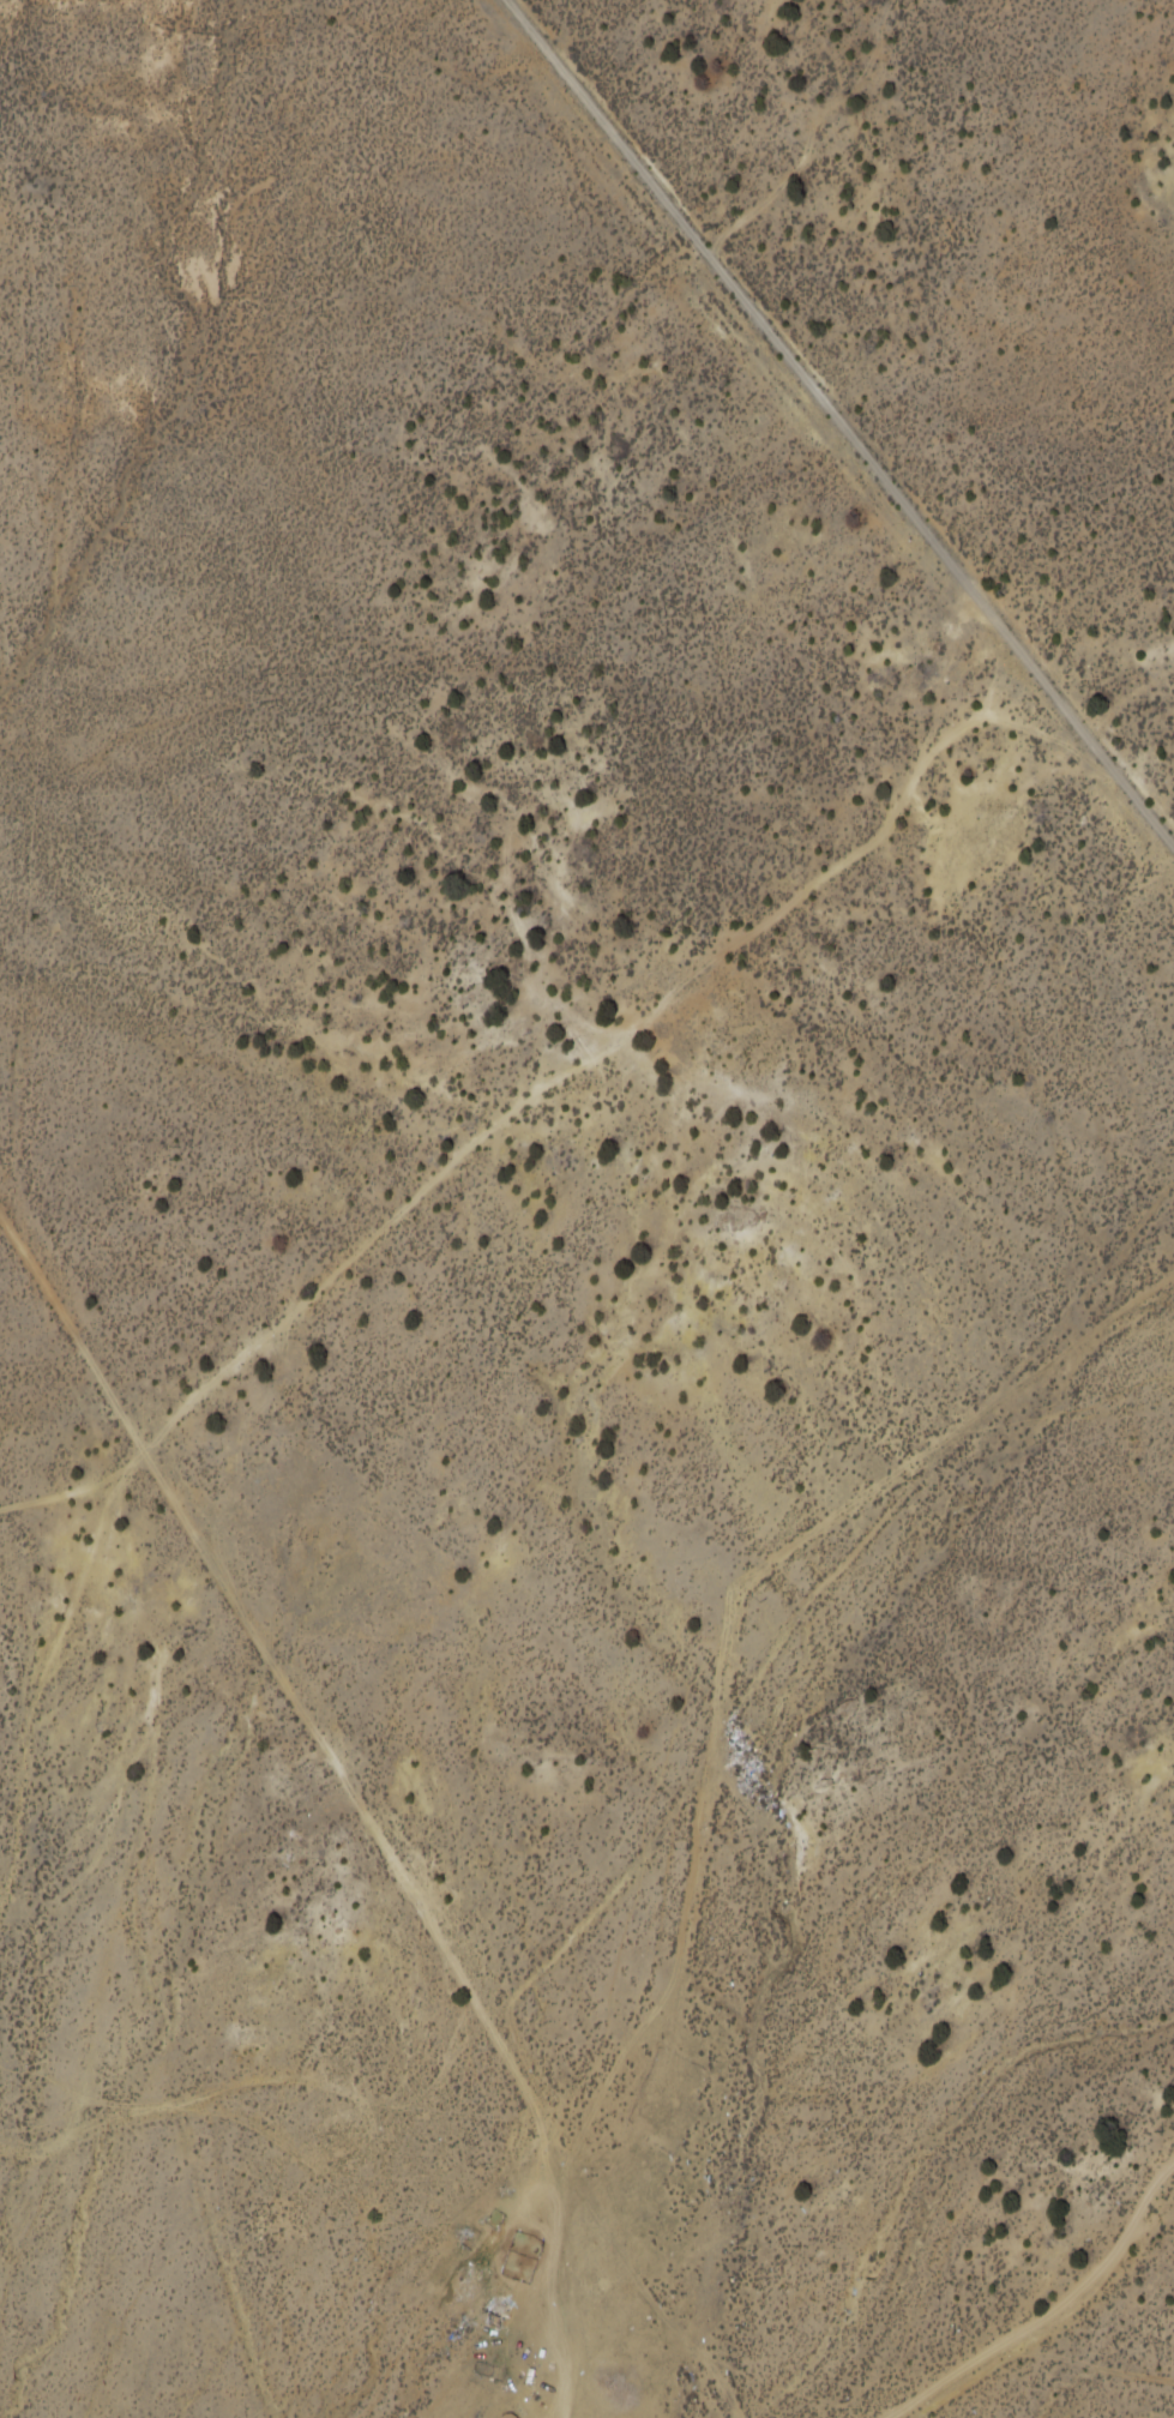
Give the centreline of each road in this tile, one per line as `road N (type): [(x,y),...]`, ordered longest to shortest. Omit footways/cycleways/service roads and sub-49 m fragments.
road 1 (track): [(0,1984),(88,1865),(144,1732),(150,1437),(464,1154),(1003,726)]
road 2 (residential): [(1173,887),(1003,726),(991,668),(871,498),(771,391),(484,0)]

